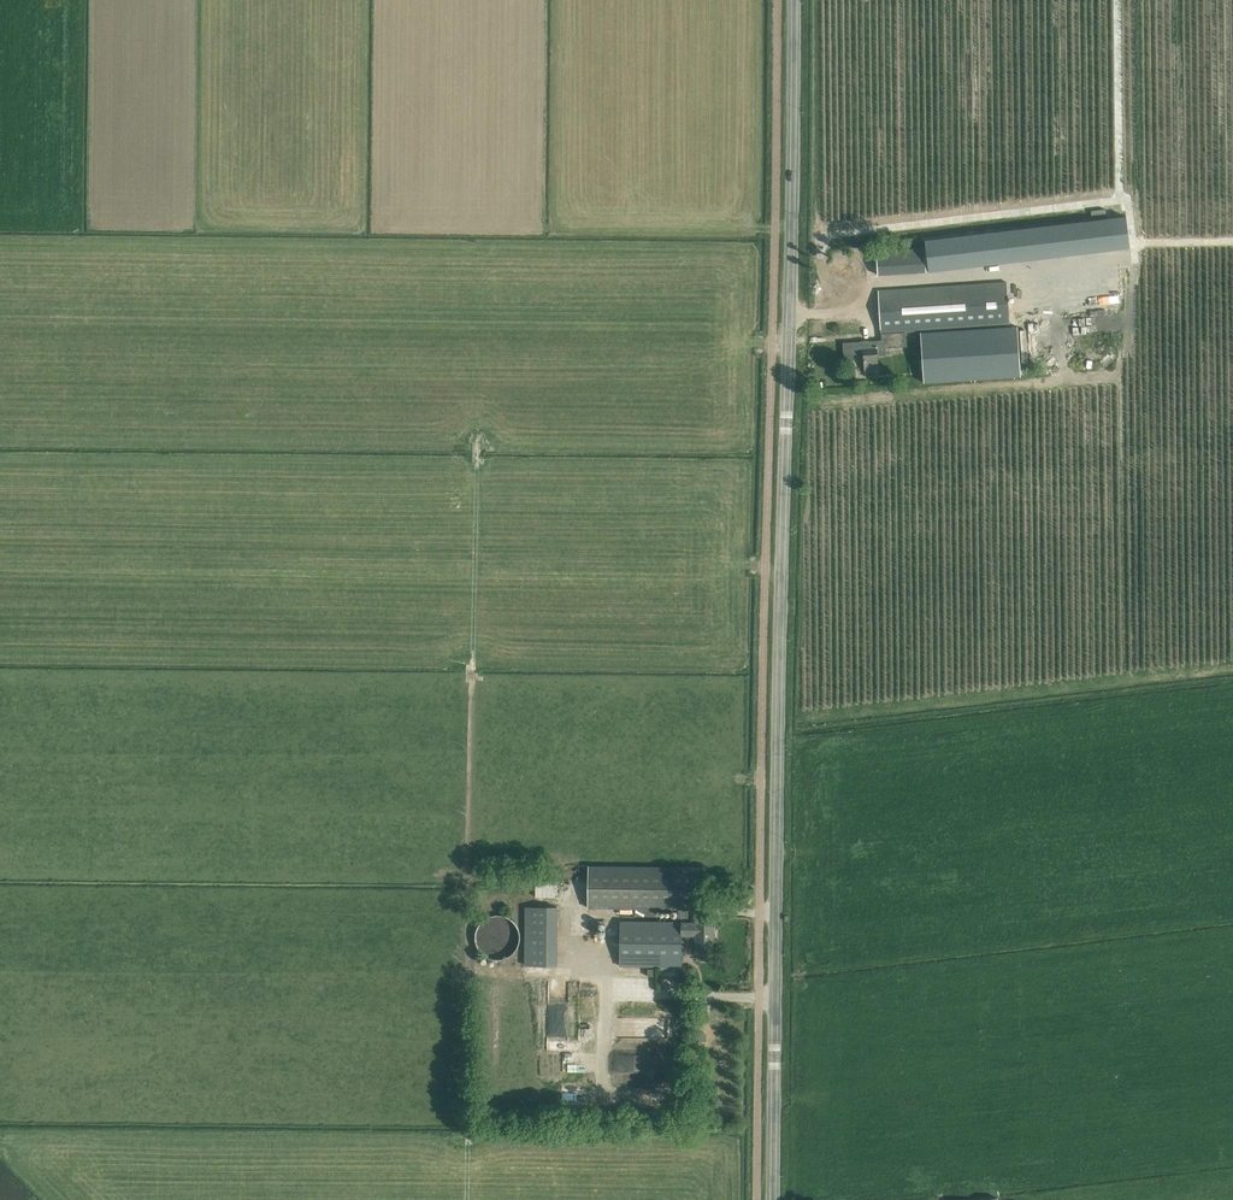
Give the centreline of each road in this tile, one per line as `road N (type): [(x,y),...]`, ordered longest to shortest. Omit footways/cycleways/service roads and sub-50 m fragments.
road 1 (unclassified): [(771,1199),(790,0)]

